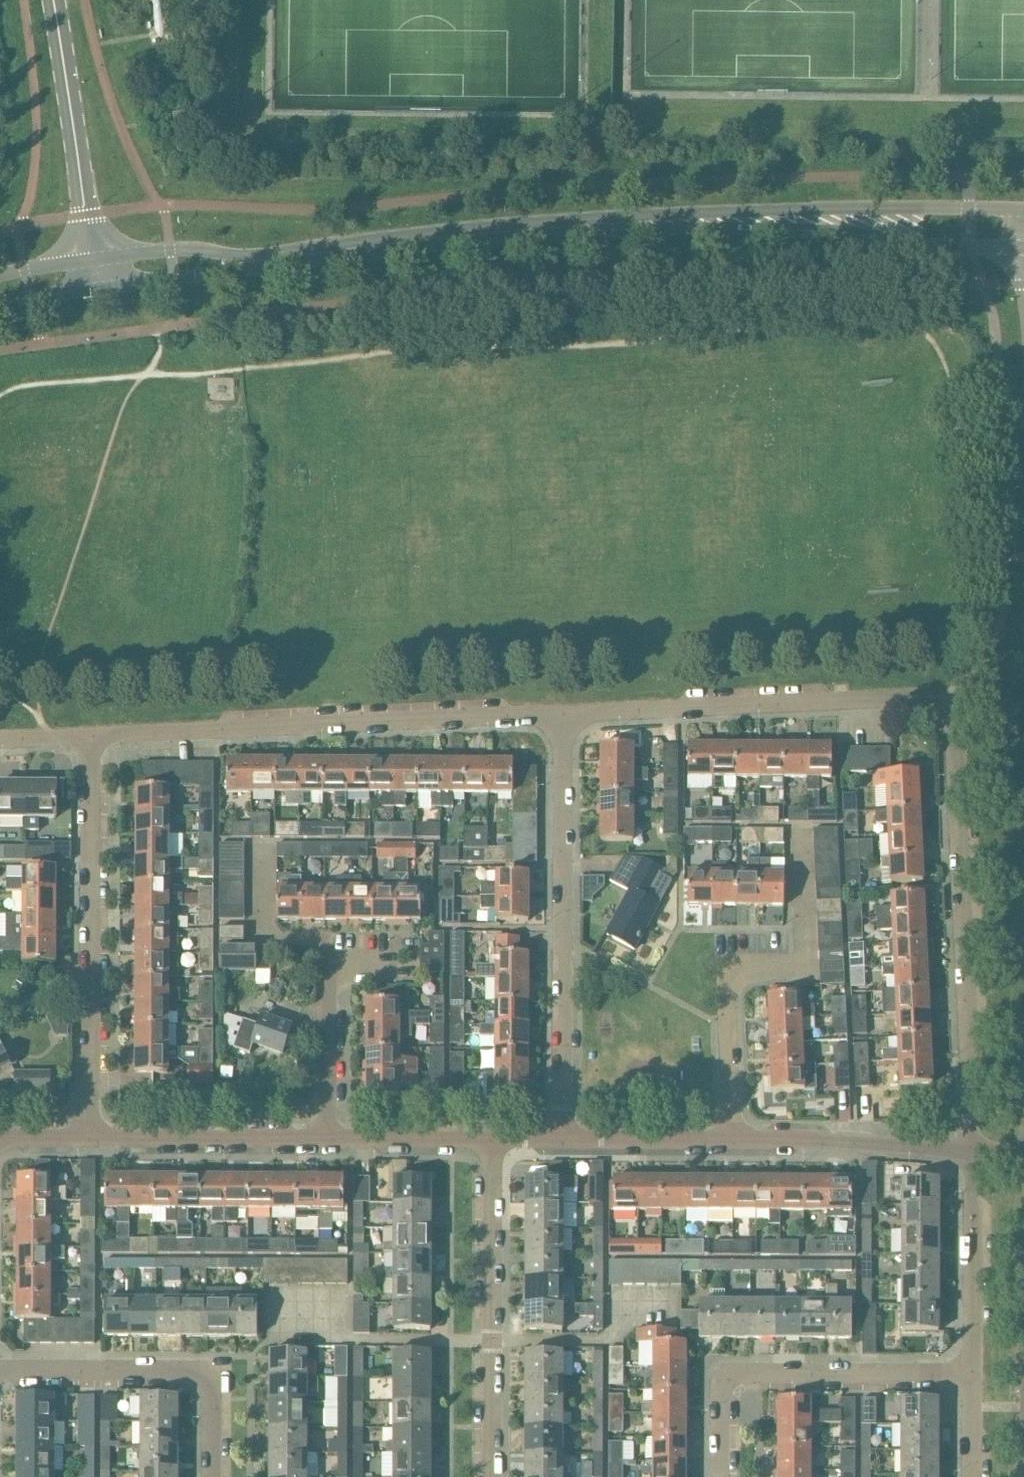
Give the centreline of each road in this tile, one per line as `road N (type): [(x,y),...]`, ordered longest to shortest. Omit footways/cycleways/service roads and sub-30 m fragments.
road 1 (residential): [(563,714),(916,698),(942,707),(955,741),(970,1155)]
road 2 (residential): [(89,738),(563,714)]
road 3 (secondary): [(576,227),(820,230),(925,245),(1023,247)]
road 4 (secondary): [(1023,210),(670,214),(576,227)]
road 5 (residential): [(562,1140),(563,714)]
road 6 (residential): [(88,1137),(89,738)]
road 7 (residential): [(734,1141),(730,981),(739,968),(800,964),(808,950),(805,848)]
road 8 (residential): [(725,1476),(730,1380),(971,1373)]
road 9 (residential): [(491,1476),(492,1139)]
road 10 (secondary): [(257,261),(576,227)]
road 11 (residential): [(212,1476),(205,1378),(190,1371),(0,1371)]
road 12 (tertiary): [(93,260),(54,0)]
road 13 (residential): [(330,1138),(88,1137)]
road 14 (residential): [(970,1155),(734,1141)]
road 15 (residential): [(971,1373),(970,1155)]
road 16 (residential): [(330,1138),(335,957)]
road 17 (residential): [(734,1141),(562,1140)]
road 18 (secondary): [(257,261),(194,250),(93,260)]
road 19 (secondary): [(97,290),(257,261)]
road 20 (residential): [(492,1139),(330,1138)]
road 21 (residential): [(335,957),(266,937),(266,861)]

